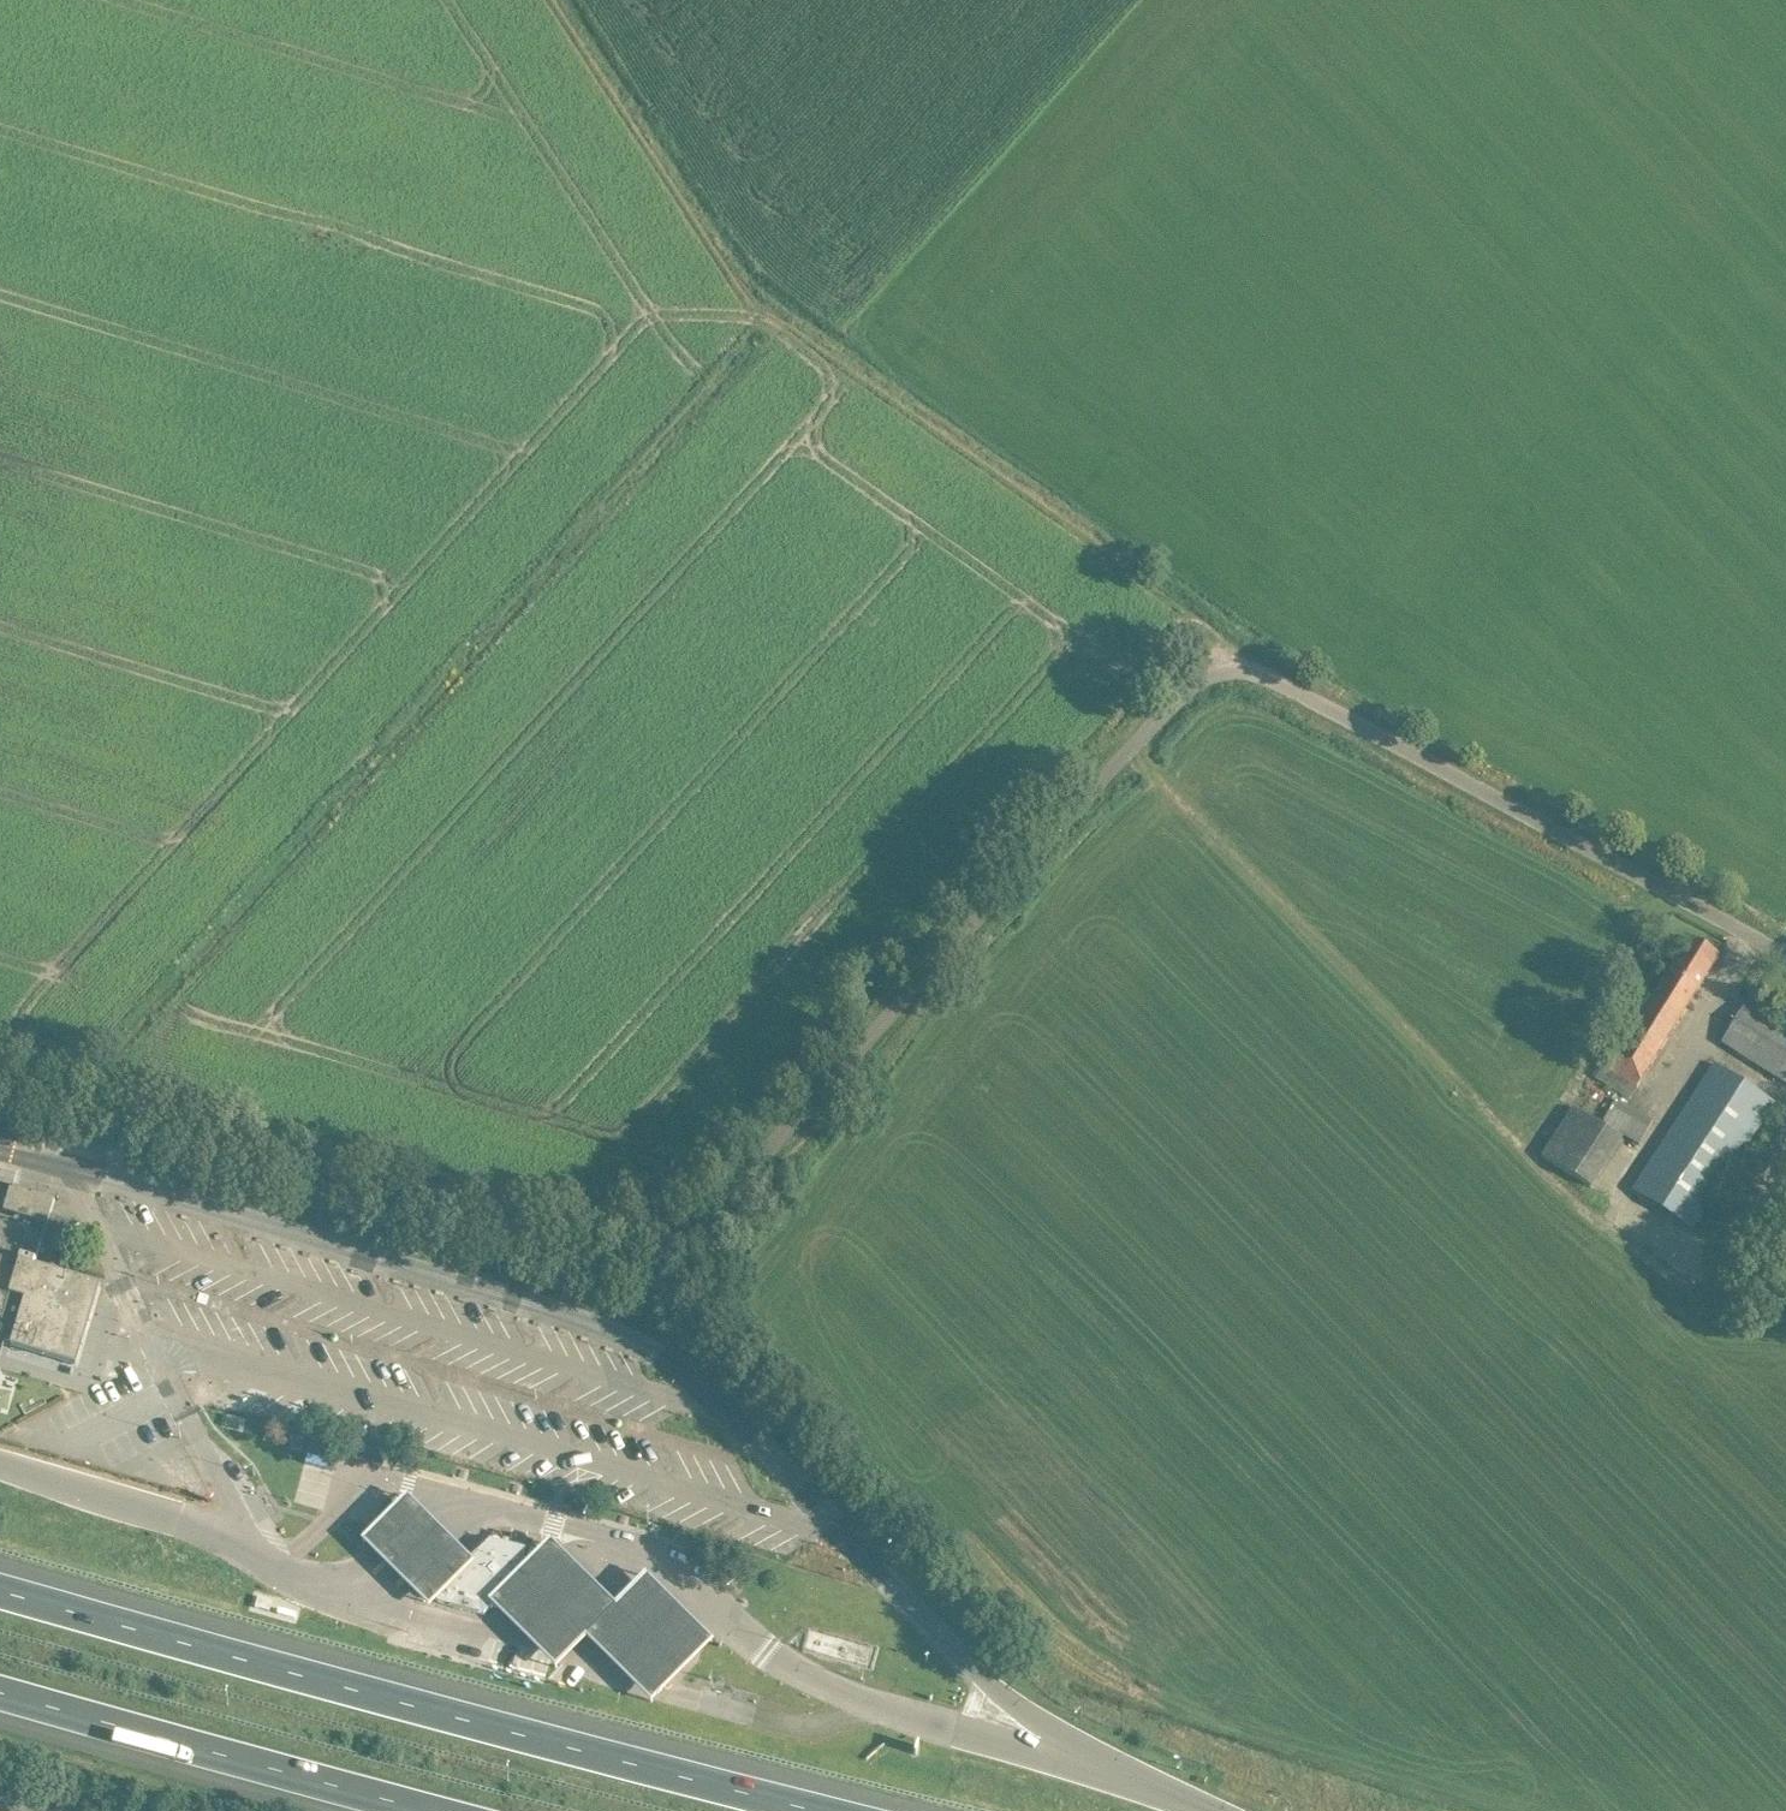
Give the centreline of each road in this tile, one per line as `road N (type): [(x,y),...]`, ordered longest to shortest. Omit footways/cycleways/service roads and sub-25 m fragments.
road 1 (unclassified): [(1785,961),(1237,660),(1204,659),(1164,686),(693,1207),(633,1239),(610,1238),(0,1052)]
road 2 (motorway): [(825,1810),(0,1591)]
road 3 (track): [(1117,738),(1603,1216),(1708,1274)]
road 4 (motorway): [(0,1691),(439,1810)]

